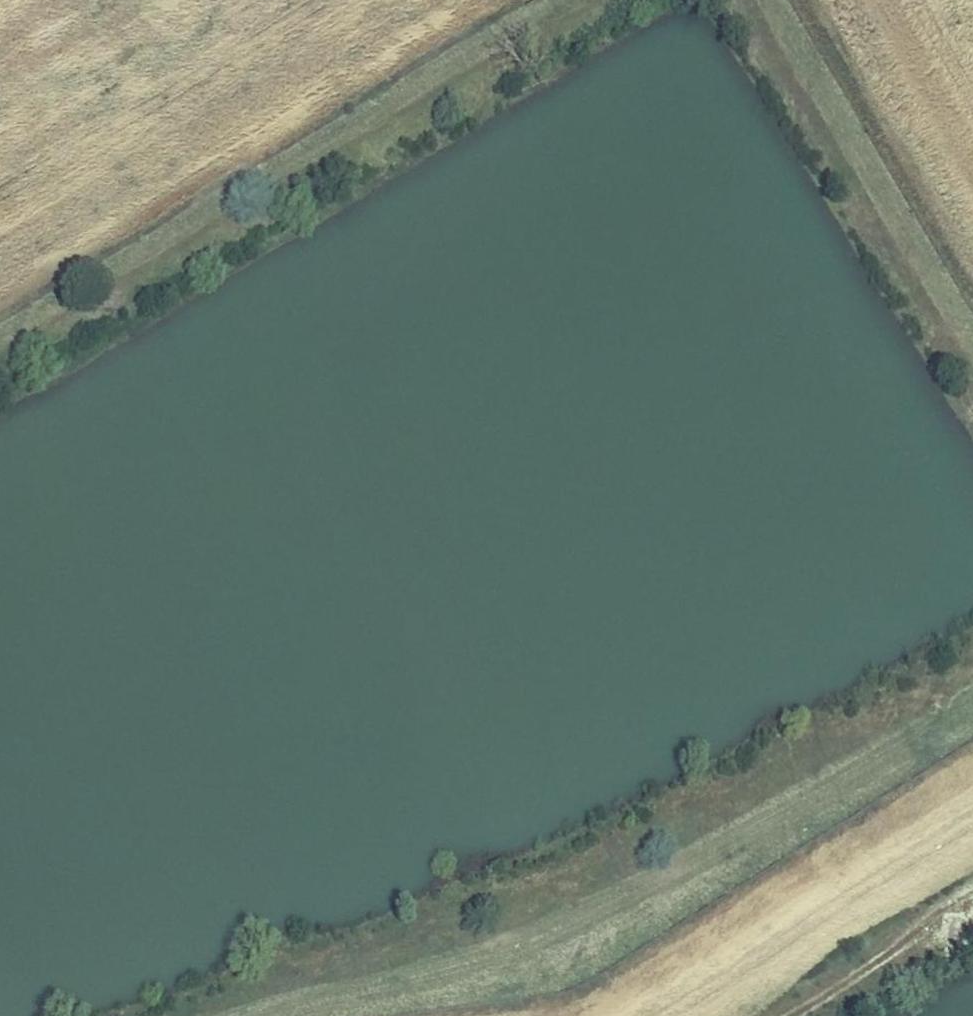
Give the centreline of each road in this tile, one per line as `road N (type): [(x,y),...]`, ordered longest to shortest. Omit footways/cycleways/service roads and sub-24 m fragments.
road 1 (track): [(811,0),(972,279)]
road 2 (track): [(764,1015),(972,886)]

